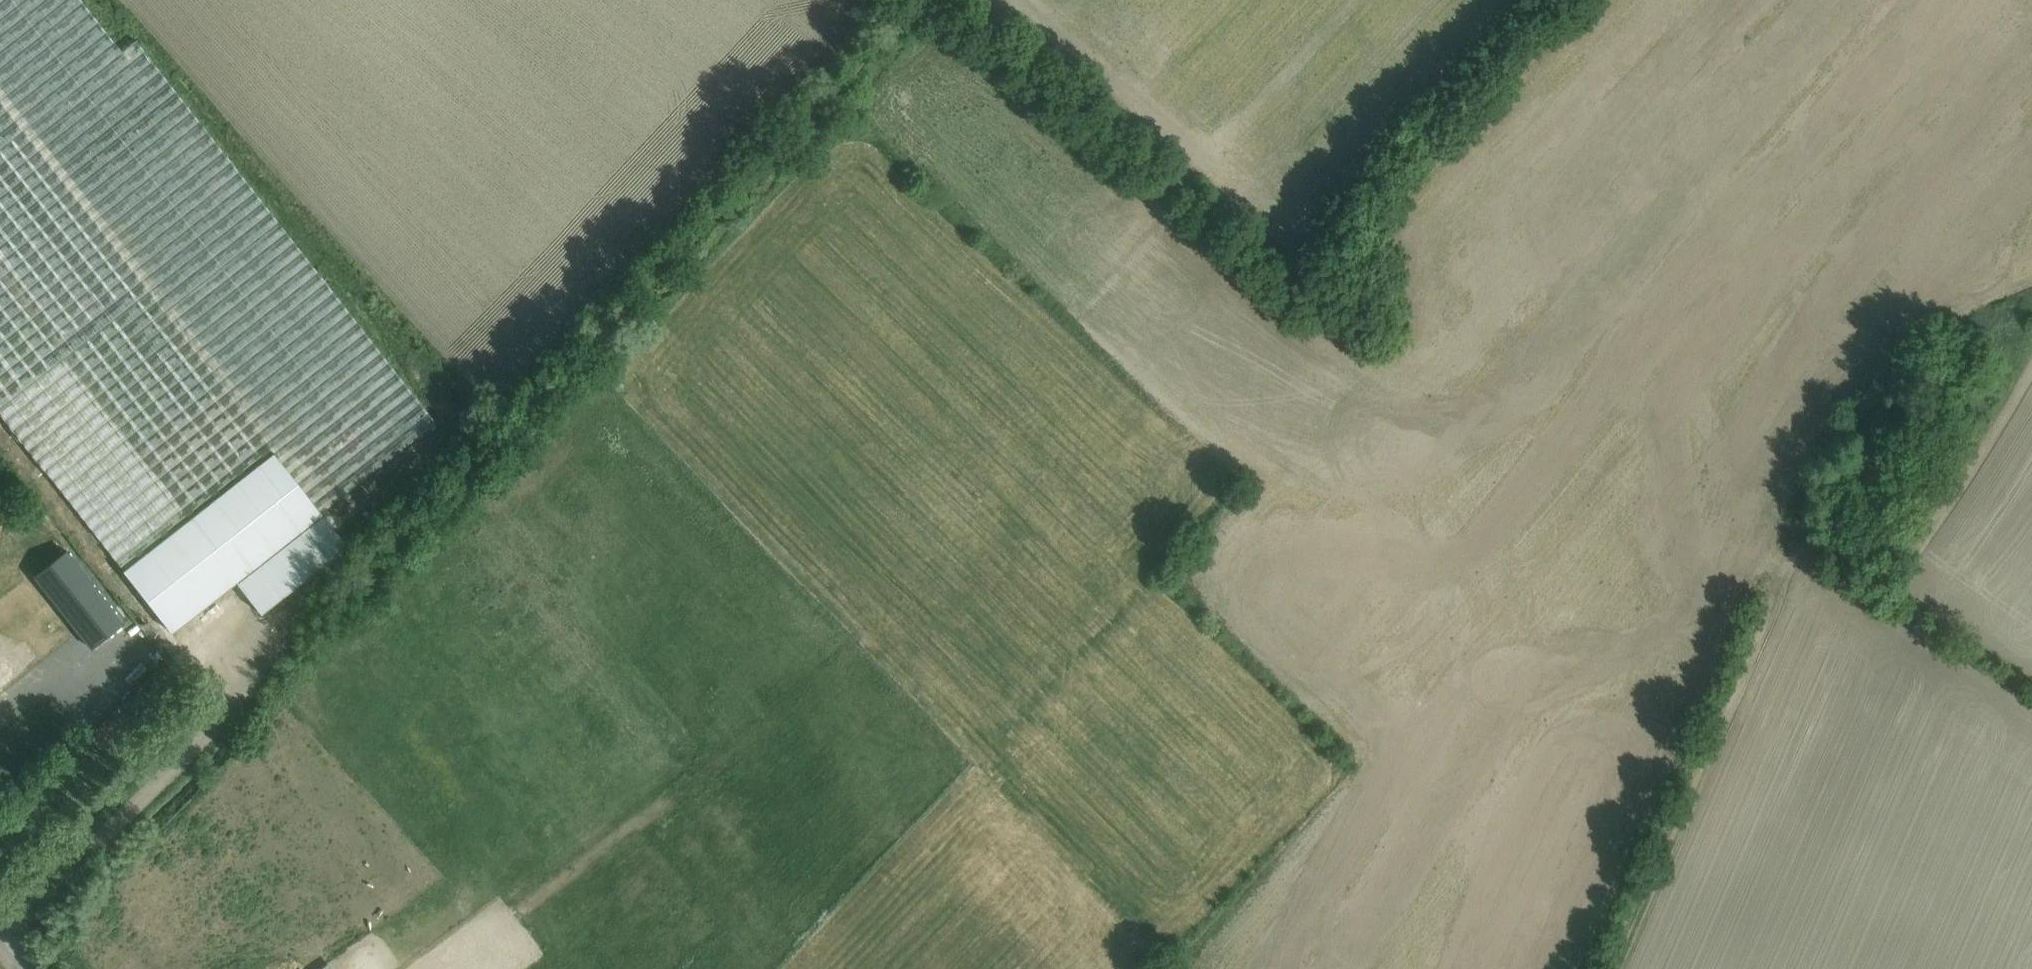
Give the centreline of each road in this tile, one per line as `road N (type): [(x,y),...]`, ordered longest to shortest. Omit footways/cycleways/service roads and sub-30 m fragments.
road 1 (track): [(928,0),(1296,275),(1554,0)]
road 2 (unclassified): [(1786,554),(1608,968)]
road 3 (track): [(2031,347),(1907,534),(1786,554)]

